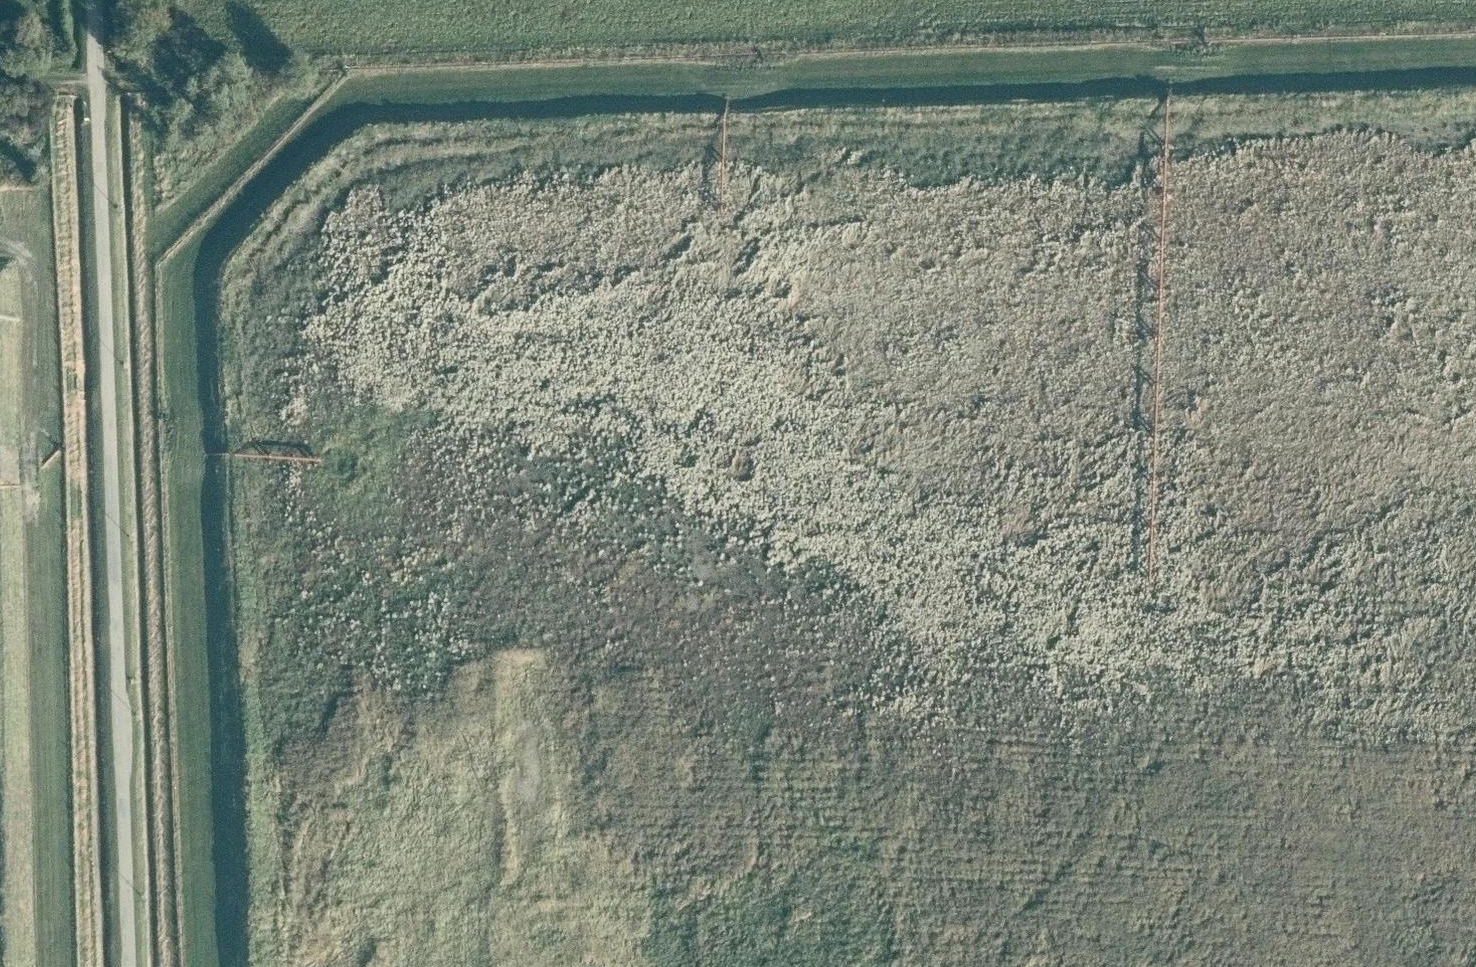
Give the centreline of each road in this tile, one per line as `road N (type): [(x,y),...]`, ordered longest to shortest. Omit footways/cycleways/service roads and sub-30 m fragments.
road 1 (unclassified): [(95,0),(132,966)]

